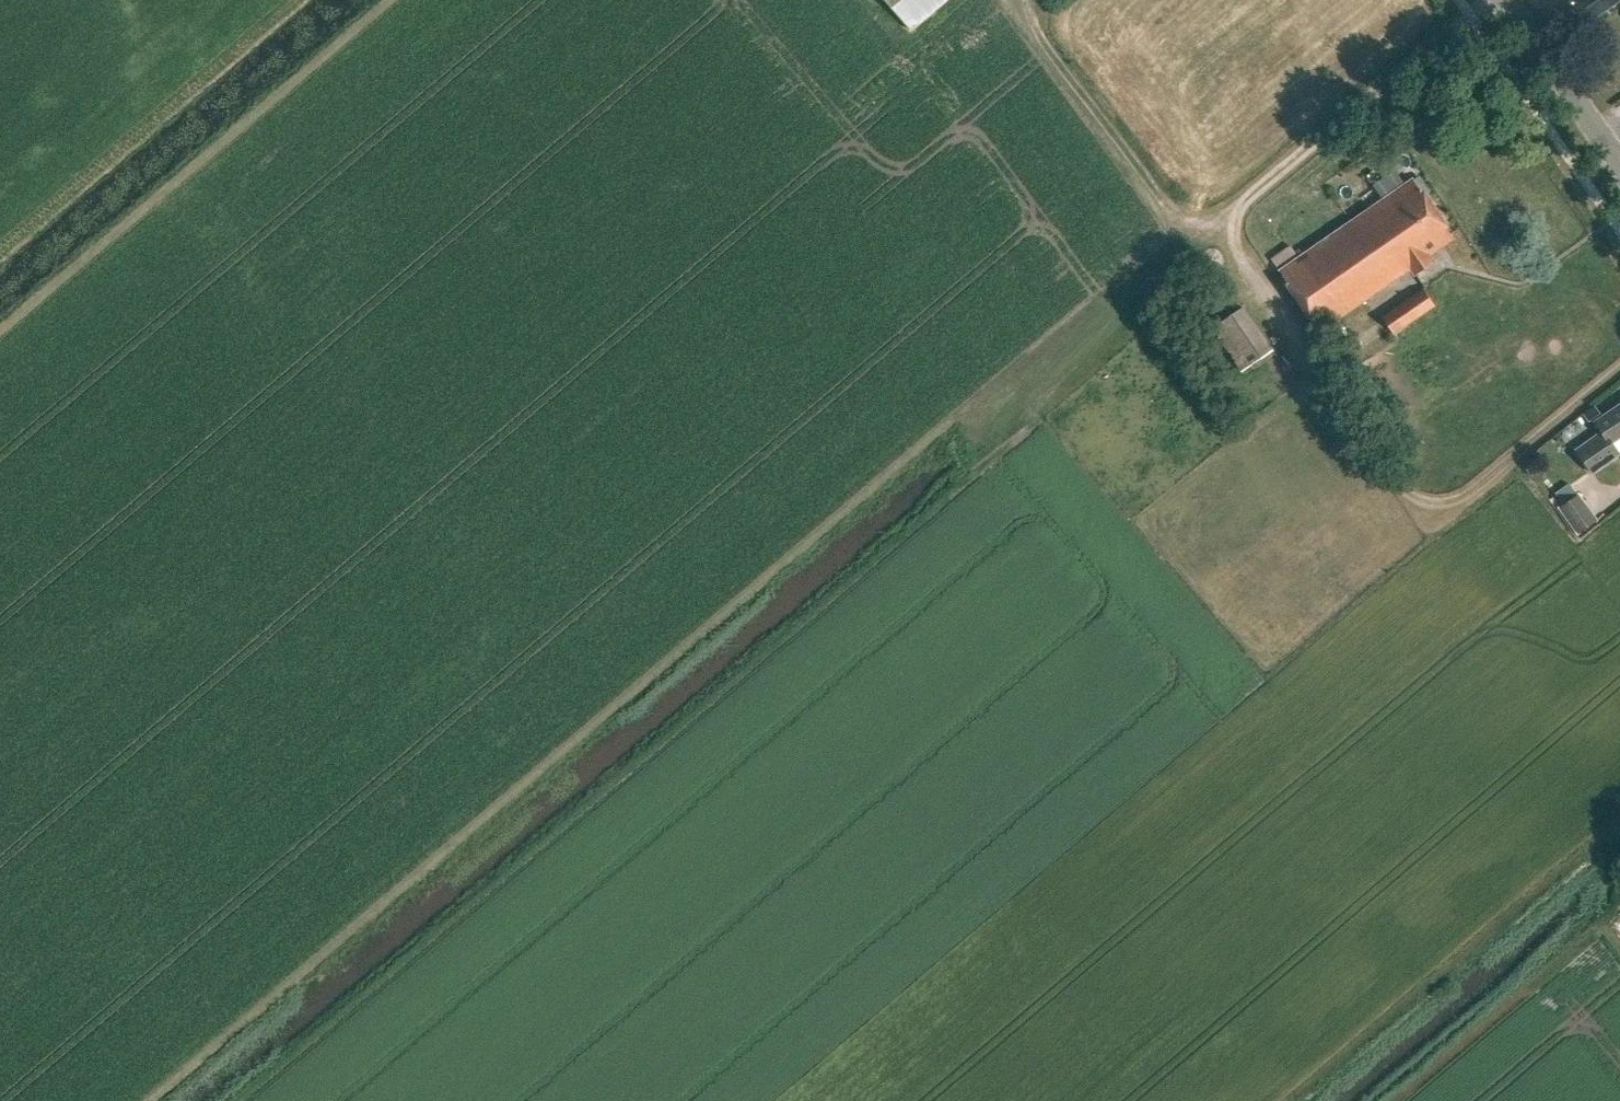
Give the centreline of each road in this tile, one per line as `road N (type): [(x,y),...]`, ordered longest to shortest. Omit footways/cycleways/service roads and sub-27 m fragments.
road 1 (tertiary): [(1619,163),(1507,0)]

